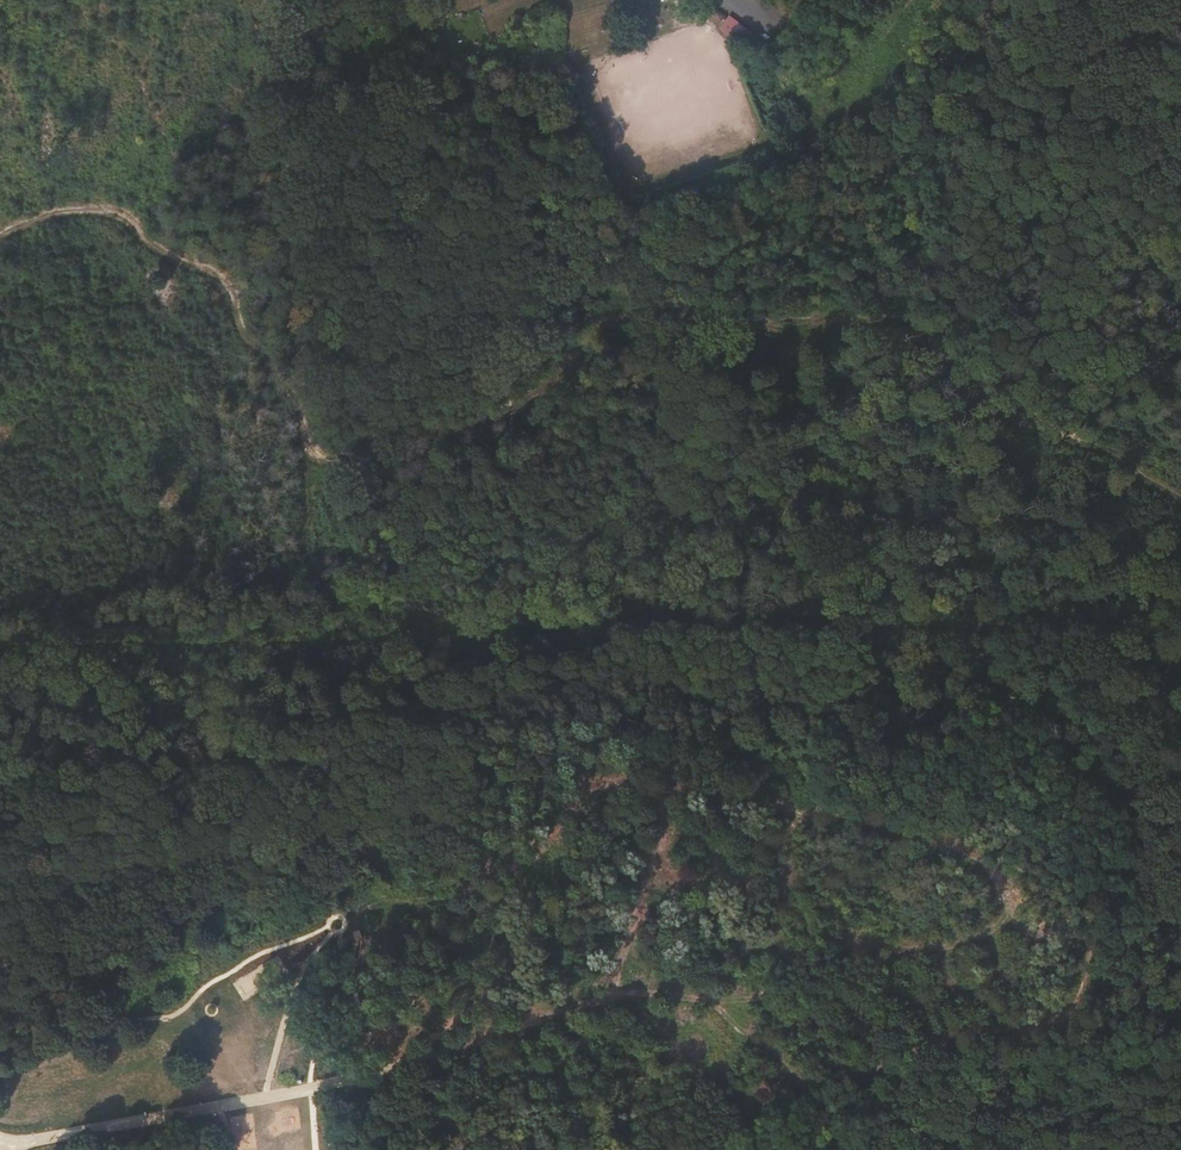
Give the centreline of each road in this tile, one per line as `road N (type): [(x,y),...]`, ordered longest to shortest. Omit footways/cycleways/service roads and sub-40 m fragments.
road 1 (track): [(1180,698),(1156,649),(1130,632),(1072,626),(455,643),(390,658),(0,673)]
road 2 (track): [(229,287),(161,254),(126,225),(87,215),(0,236)]

